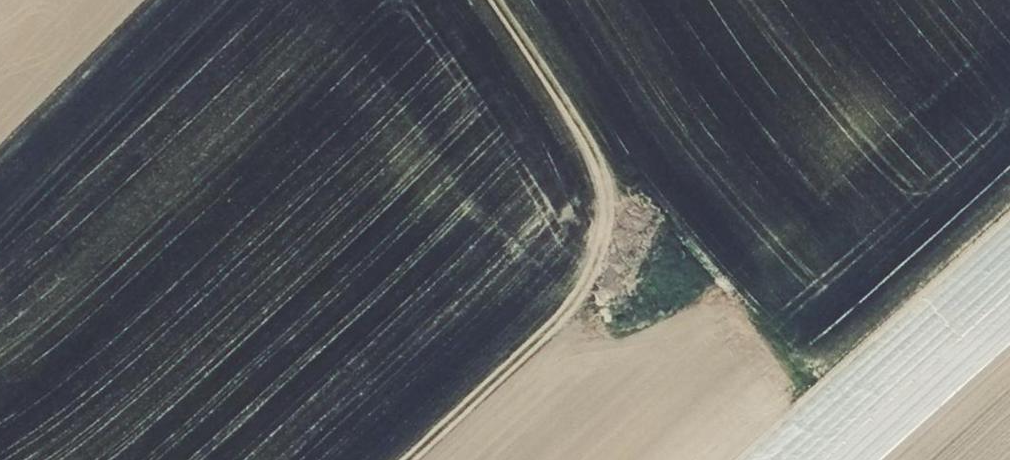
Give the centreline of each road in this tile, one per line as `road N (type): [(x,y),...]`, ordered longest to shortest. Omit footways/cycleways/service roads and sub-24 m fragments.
road 1 (track): [(407,459),(563,315),(608,224),(603,171),(491,0)]

